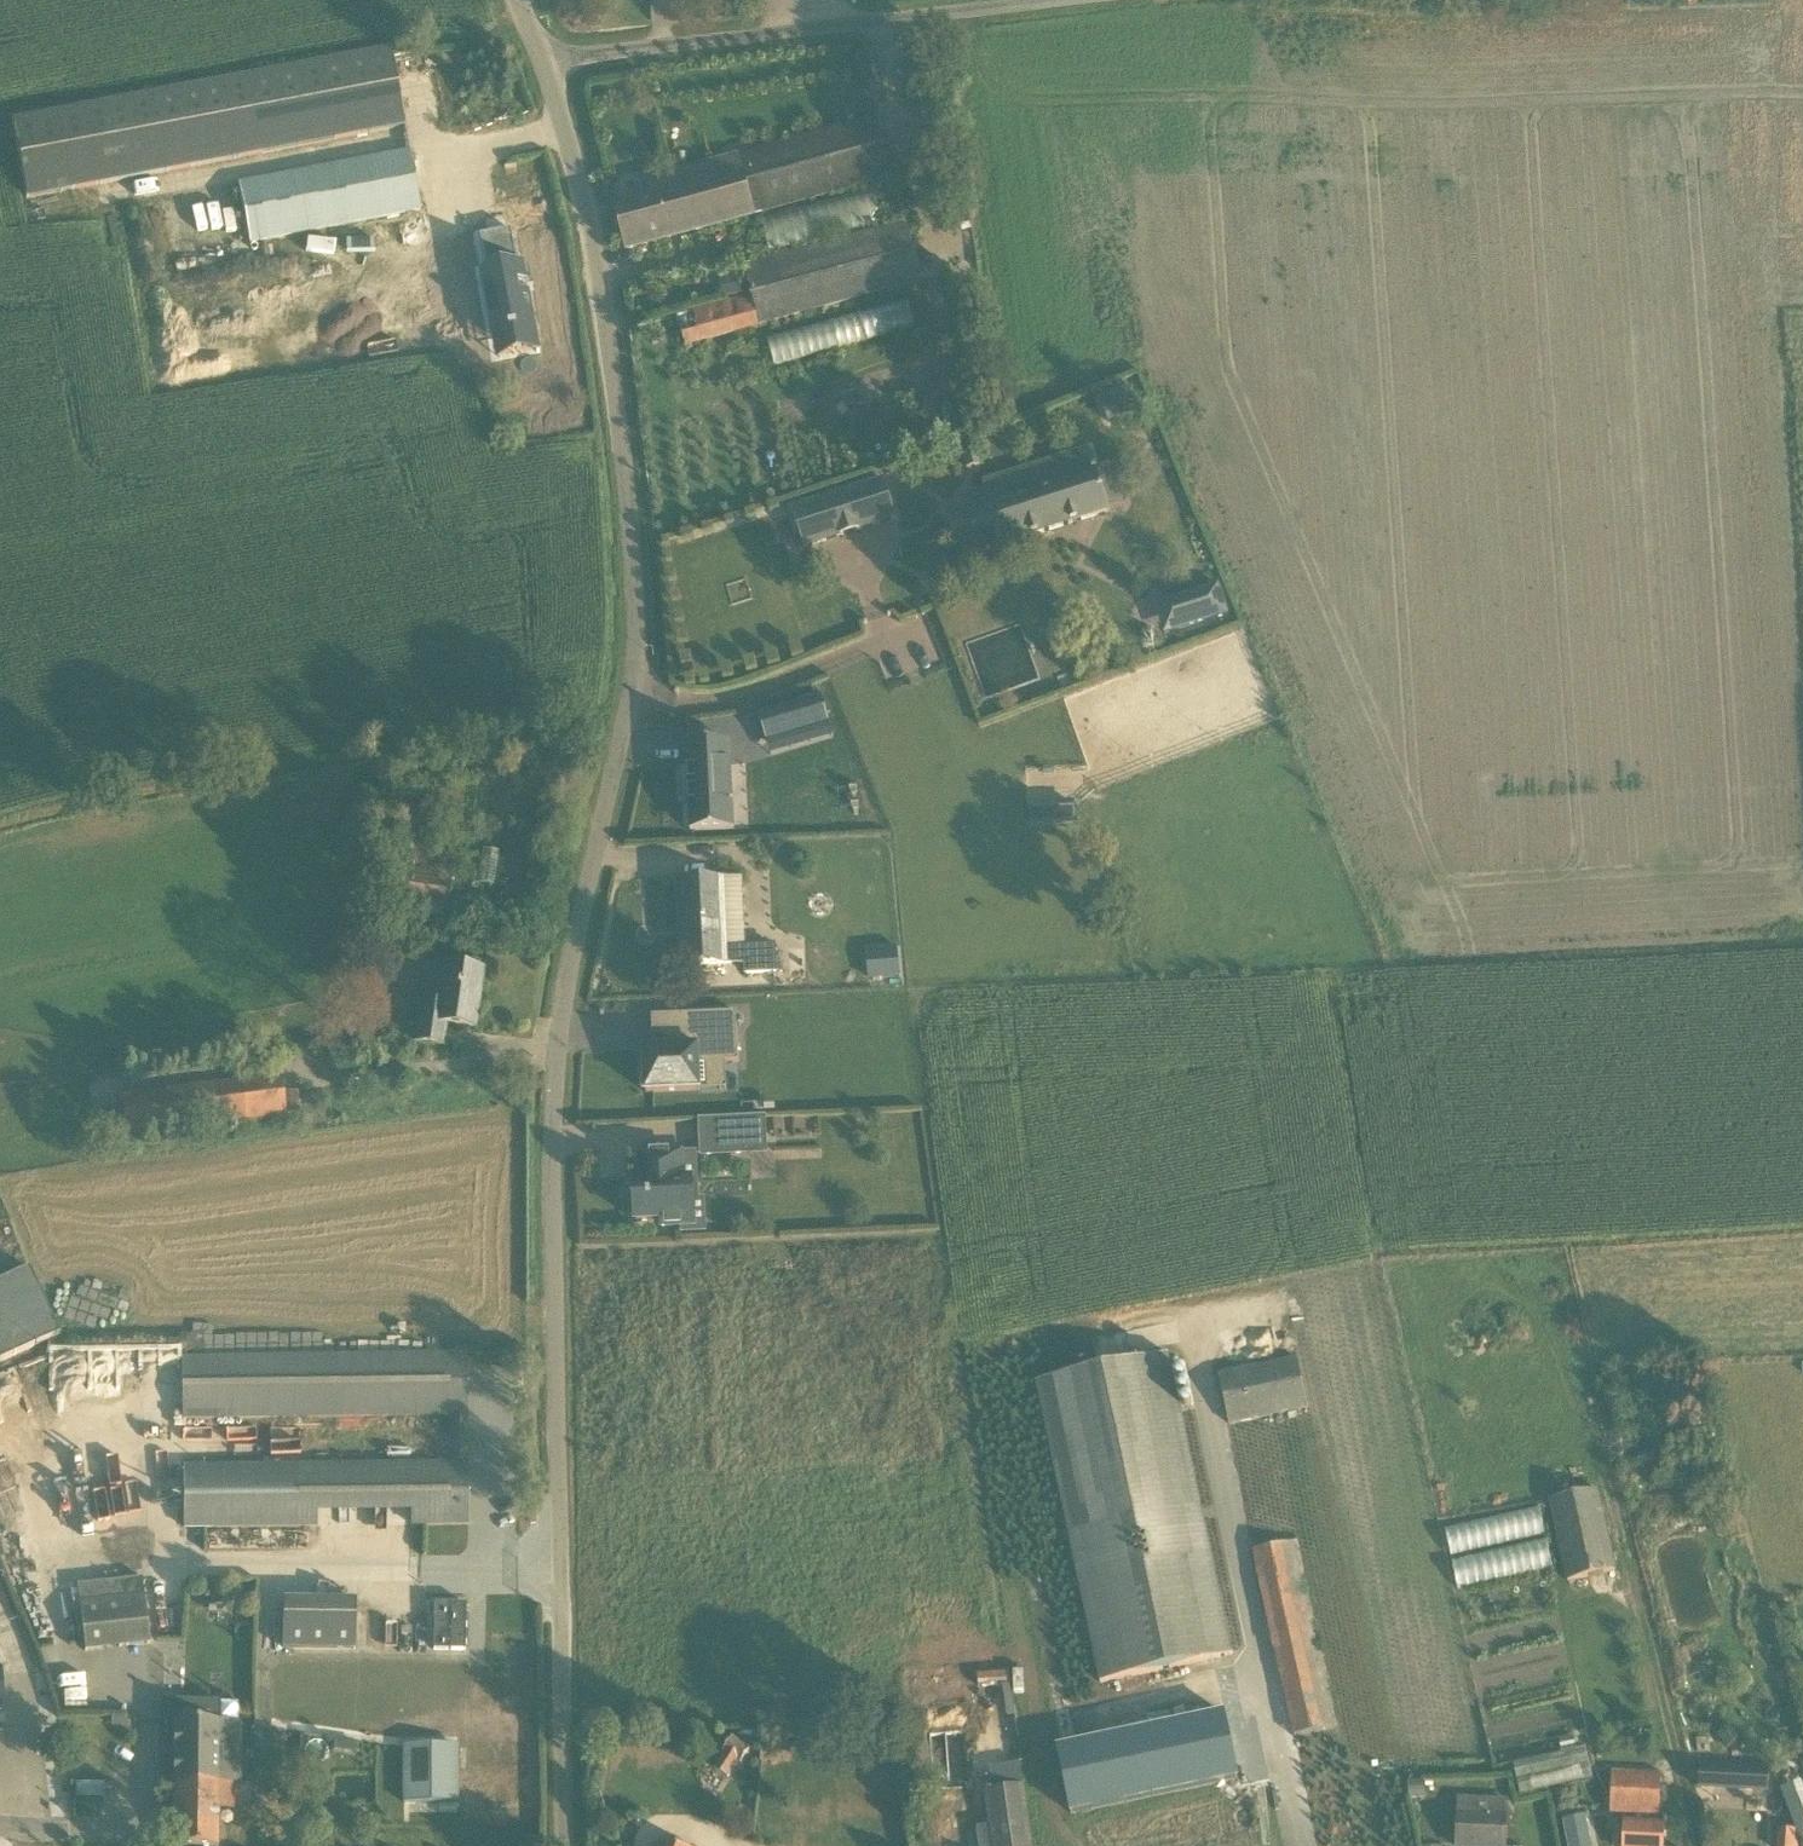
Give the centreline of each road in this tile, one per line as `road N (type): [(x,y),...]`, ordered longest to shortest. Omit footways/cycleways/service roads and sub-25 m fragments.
road 1 (unclassified): [(557,1845),(548,1021),(624,665),(623,531),(595,262),(543,58)]
road 2 (unclassified): [(543,58),(601,41),(1062,0)]

